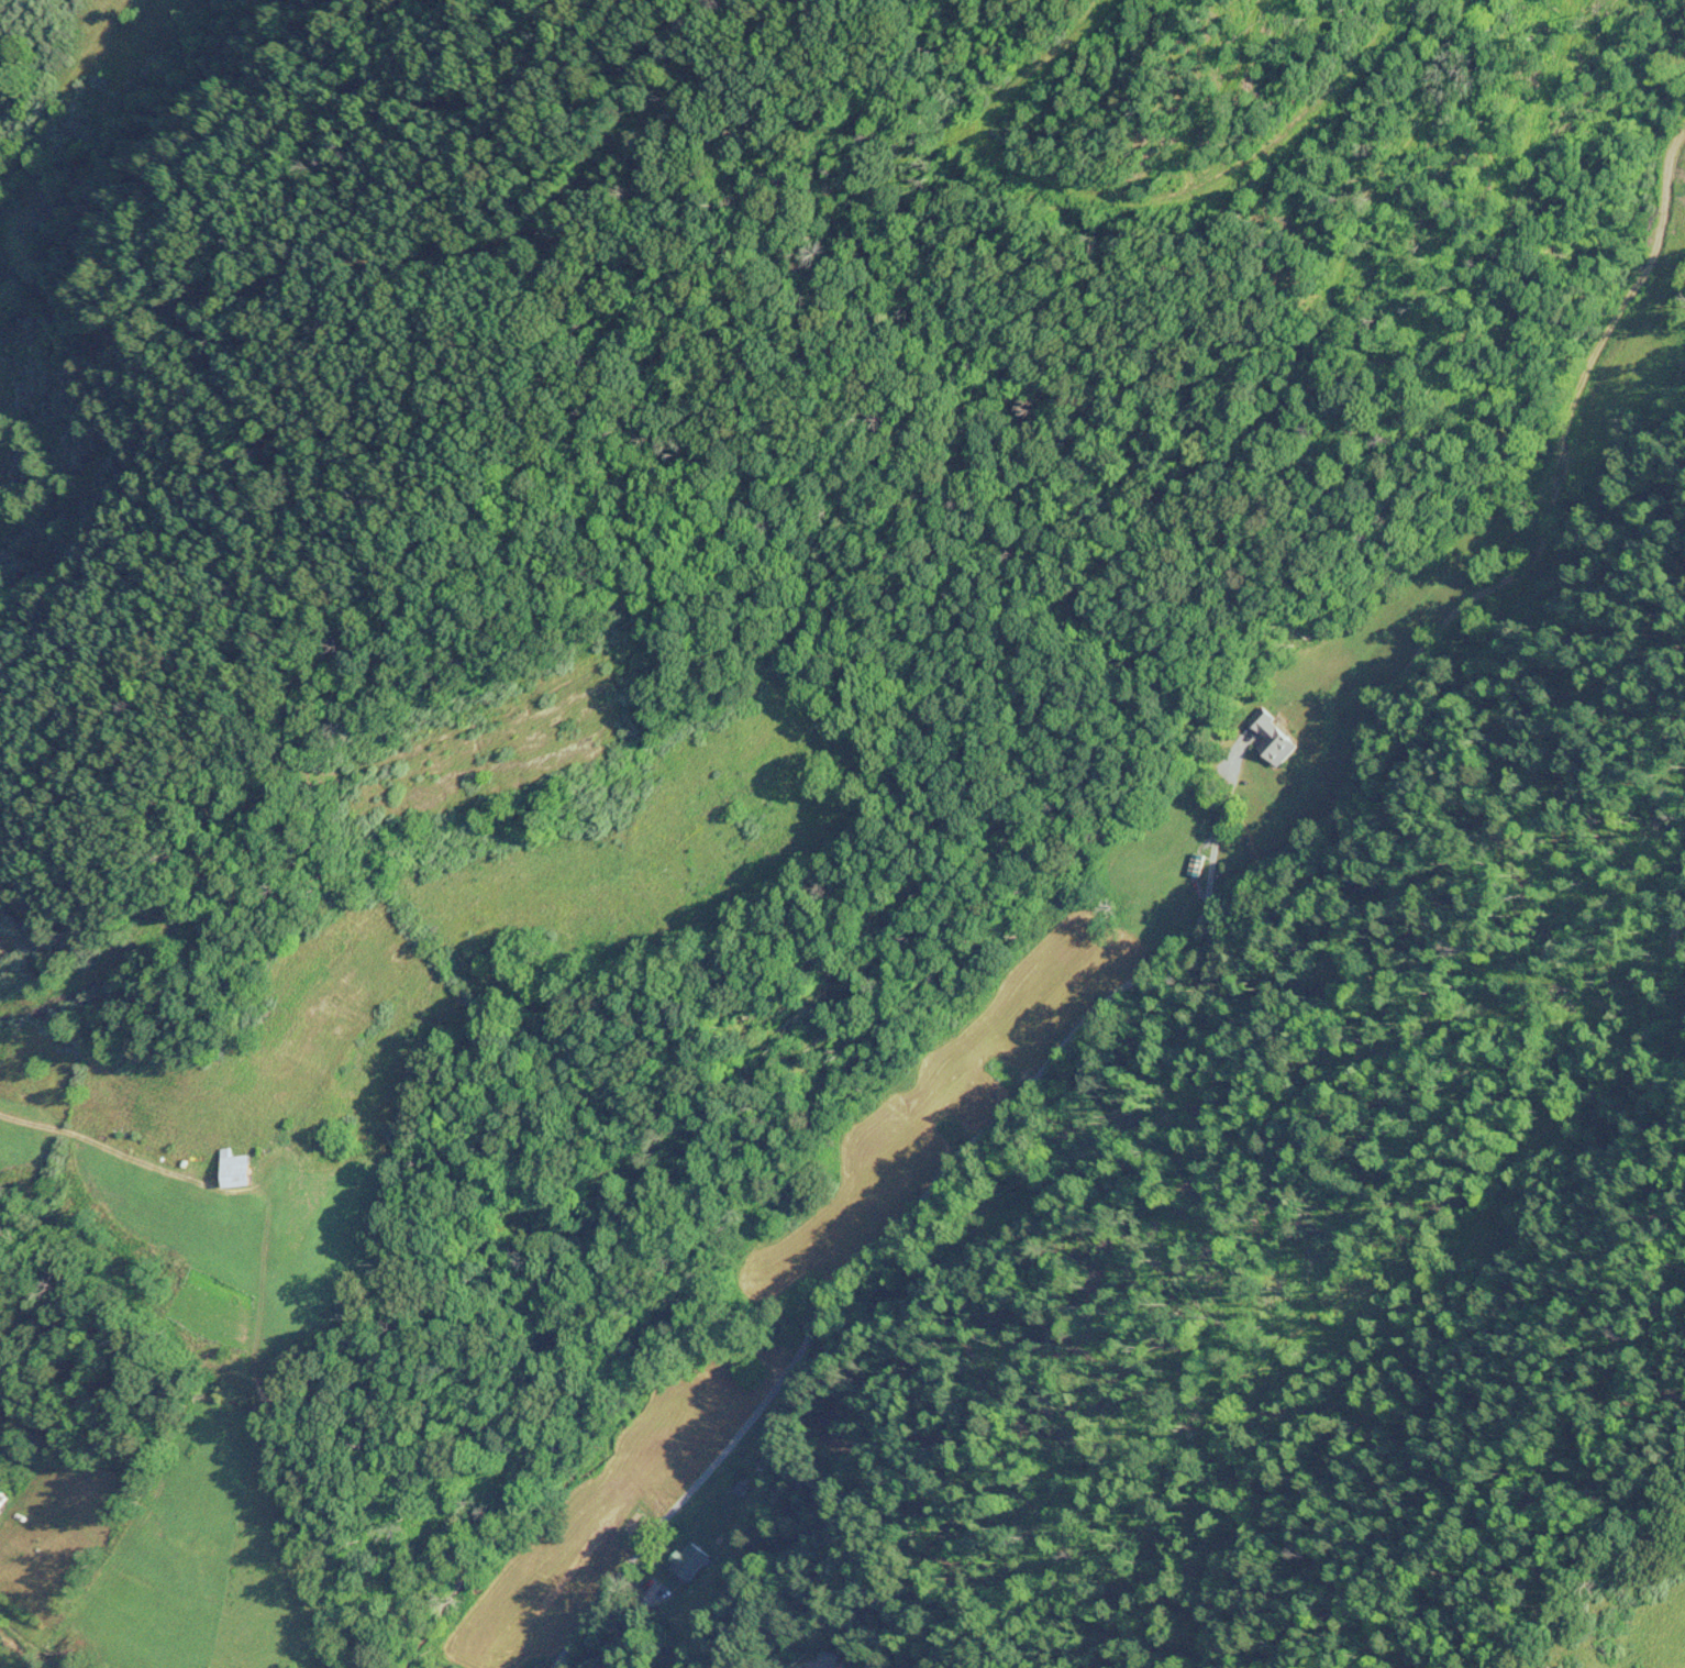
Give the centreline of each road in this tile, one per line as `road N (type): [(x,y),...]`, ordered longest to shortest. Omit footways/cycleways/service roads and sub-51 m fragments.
road 1 (residential): [(575,1667),(1022,1092),(1180,906),(1338,778),(1525,533)]
road 2 (residential): [(0,183),(64,52),(100,0)]

